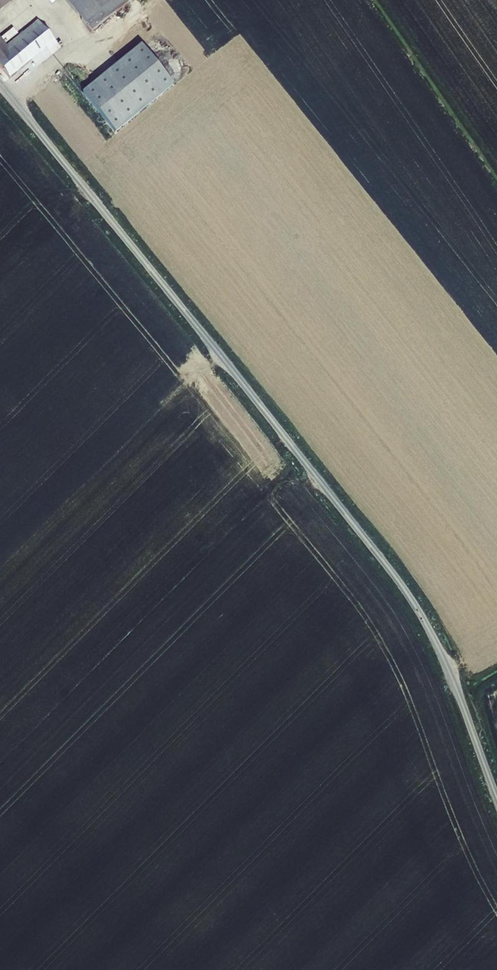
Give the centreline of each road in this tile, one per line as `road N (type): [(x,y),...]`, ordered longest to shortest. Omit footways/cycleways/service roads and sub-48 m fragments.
road 1 (unclassified): [(0,83),(398,580),(450,672),(496,796)]

